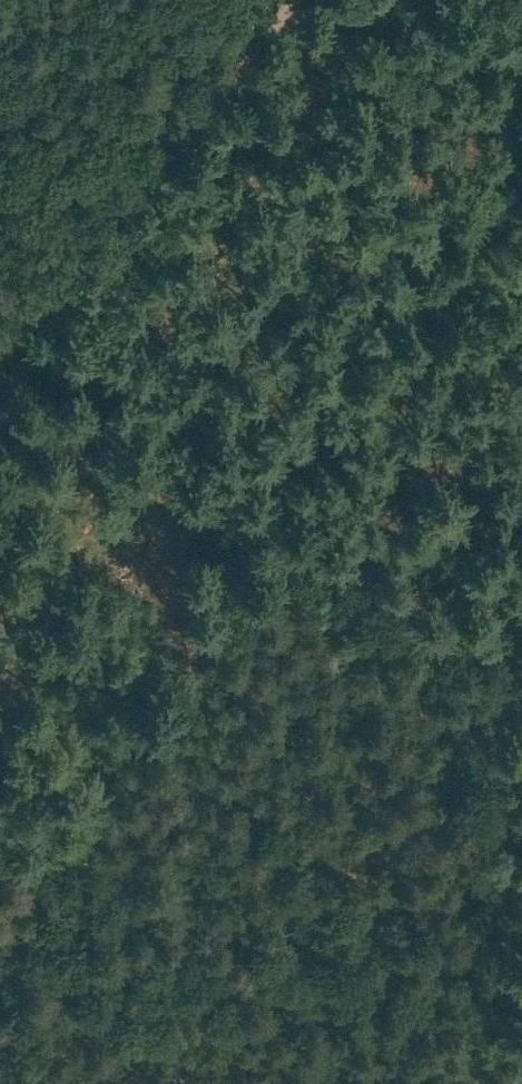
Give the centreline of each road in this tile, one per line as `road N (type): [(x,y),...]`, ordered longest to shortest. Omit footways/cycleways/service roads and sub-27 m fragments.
road 1 (track): [(46,288),(147,412),(249,507),(521,682)]
road 2 (track): [(521,1019),(430,989),(0,955)]
road 3 (track): [(286,0),(0,343)]
road 4 (track): [(430,989),(336,1083)]

